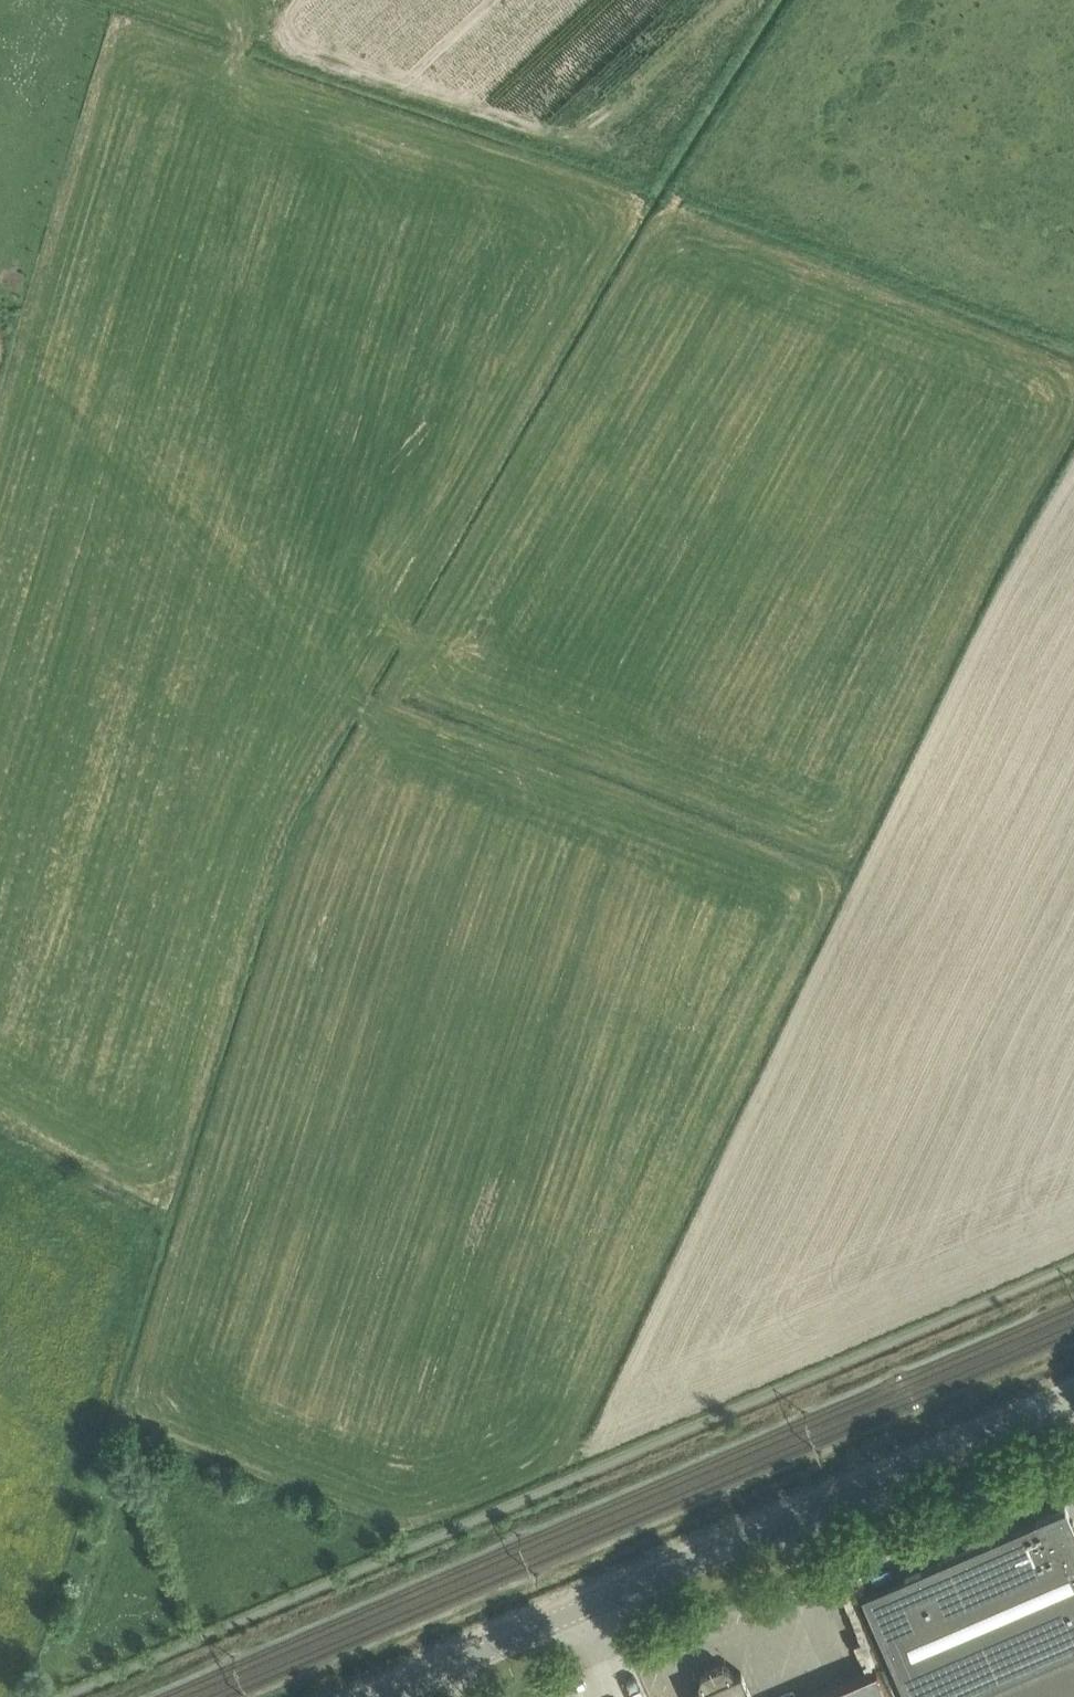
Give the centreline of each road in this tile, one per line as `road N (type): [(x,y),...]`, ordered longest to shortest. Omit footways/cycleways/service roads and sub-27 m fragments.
road 1 (tertiary): [(375,1696),(1073,1395)]

